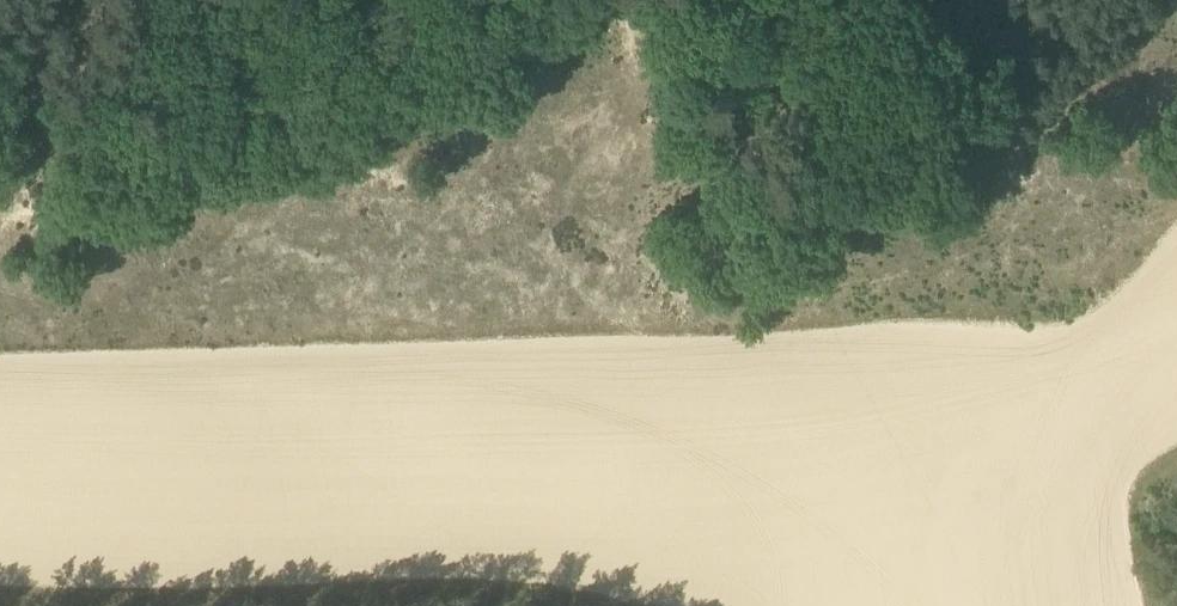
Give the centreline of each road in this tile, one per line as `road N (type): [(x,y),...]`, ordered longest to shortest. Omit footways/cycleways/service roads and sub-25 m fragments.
road 1 (track): [(0,455),(500,457),(745,448),(977,427),(1112,399),(1176,360)]

